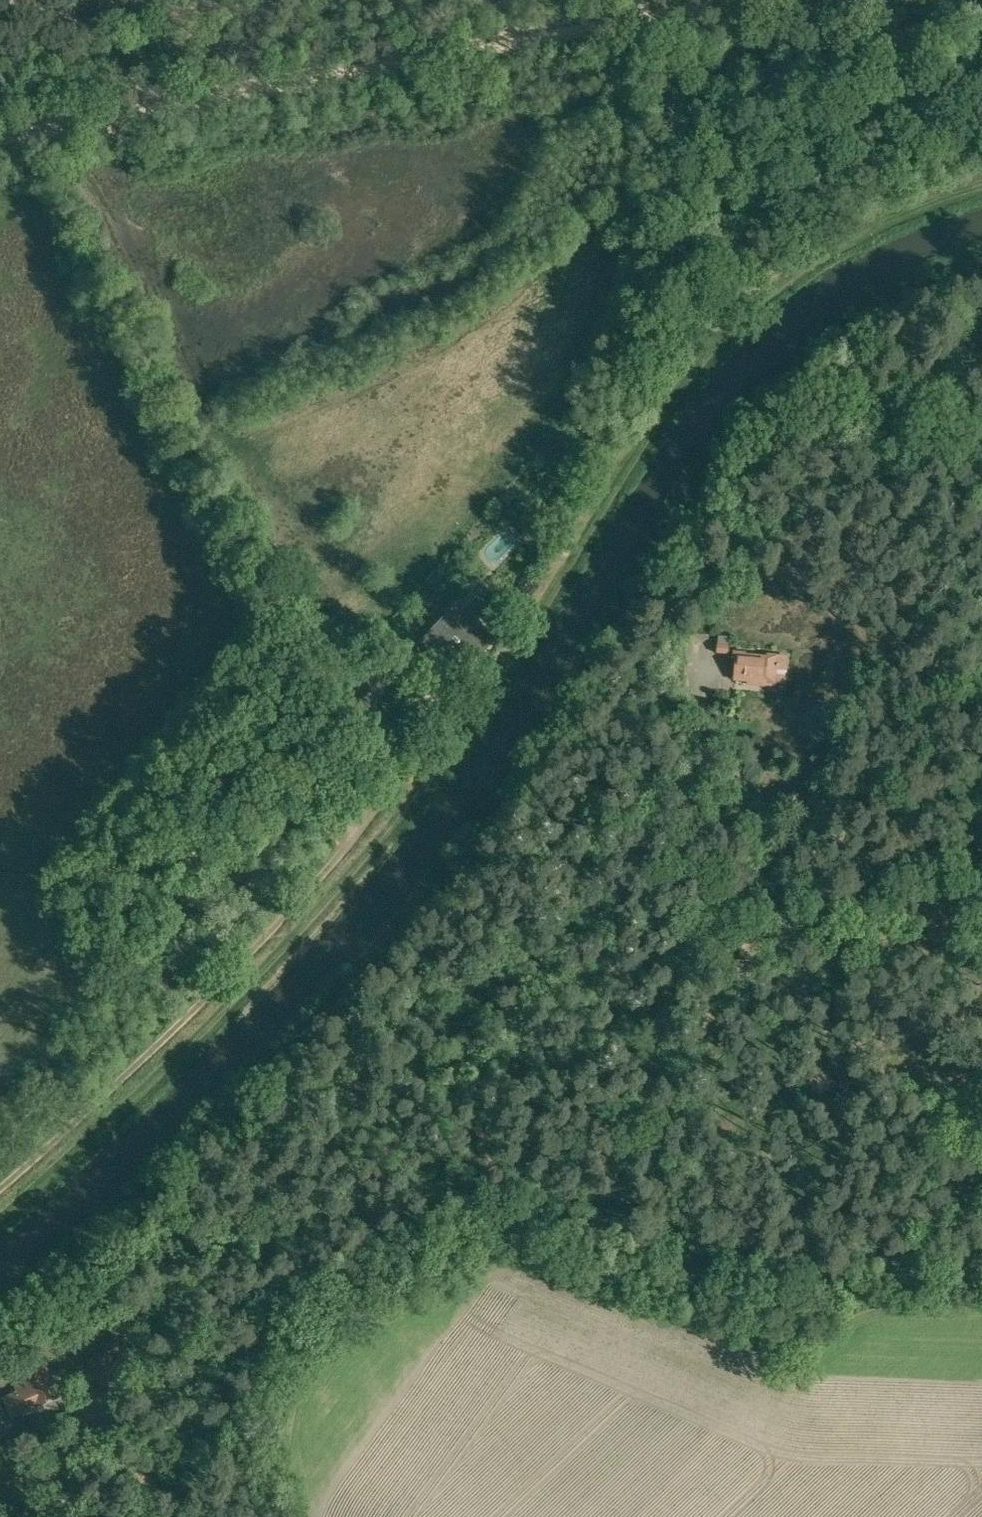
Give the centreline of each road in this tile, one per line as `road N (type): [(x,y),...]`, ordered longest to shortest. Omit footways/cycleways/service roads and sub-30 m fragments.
road 1 (track): [(981,184),(919,207),(836,253),(749,317),(676,388),(450,740),(354,866),(245,995),(0,1222)]
road 2 (track): [(797,1276),(809,1243),(872,1168),(869,1126),(812,1002),(732,971),(711,950),(703,922),(716,847),(702,670)]
road 3 (track): [(143,111),(722,0)]
road 4 (track): [(0,1203),(299,907),(365,822),(377,787)]
road 5 (track): [(797,1276),(981,1287)]
road 6 (track): [(52,1516),(109,1447),(92,1393),(79,1379),(61,1381)]
road 7 (track): [(143,111),(0,137)]

